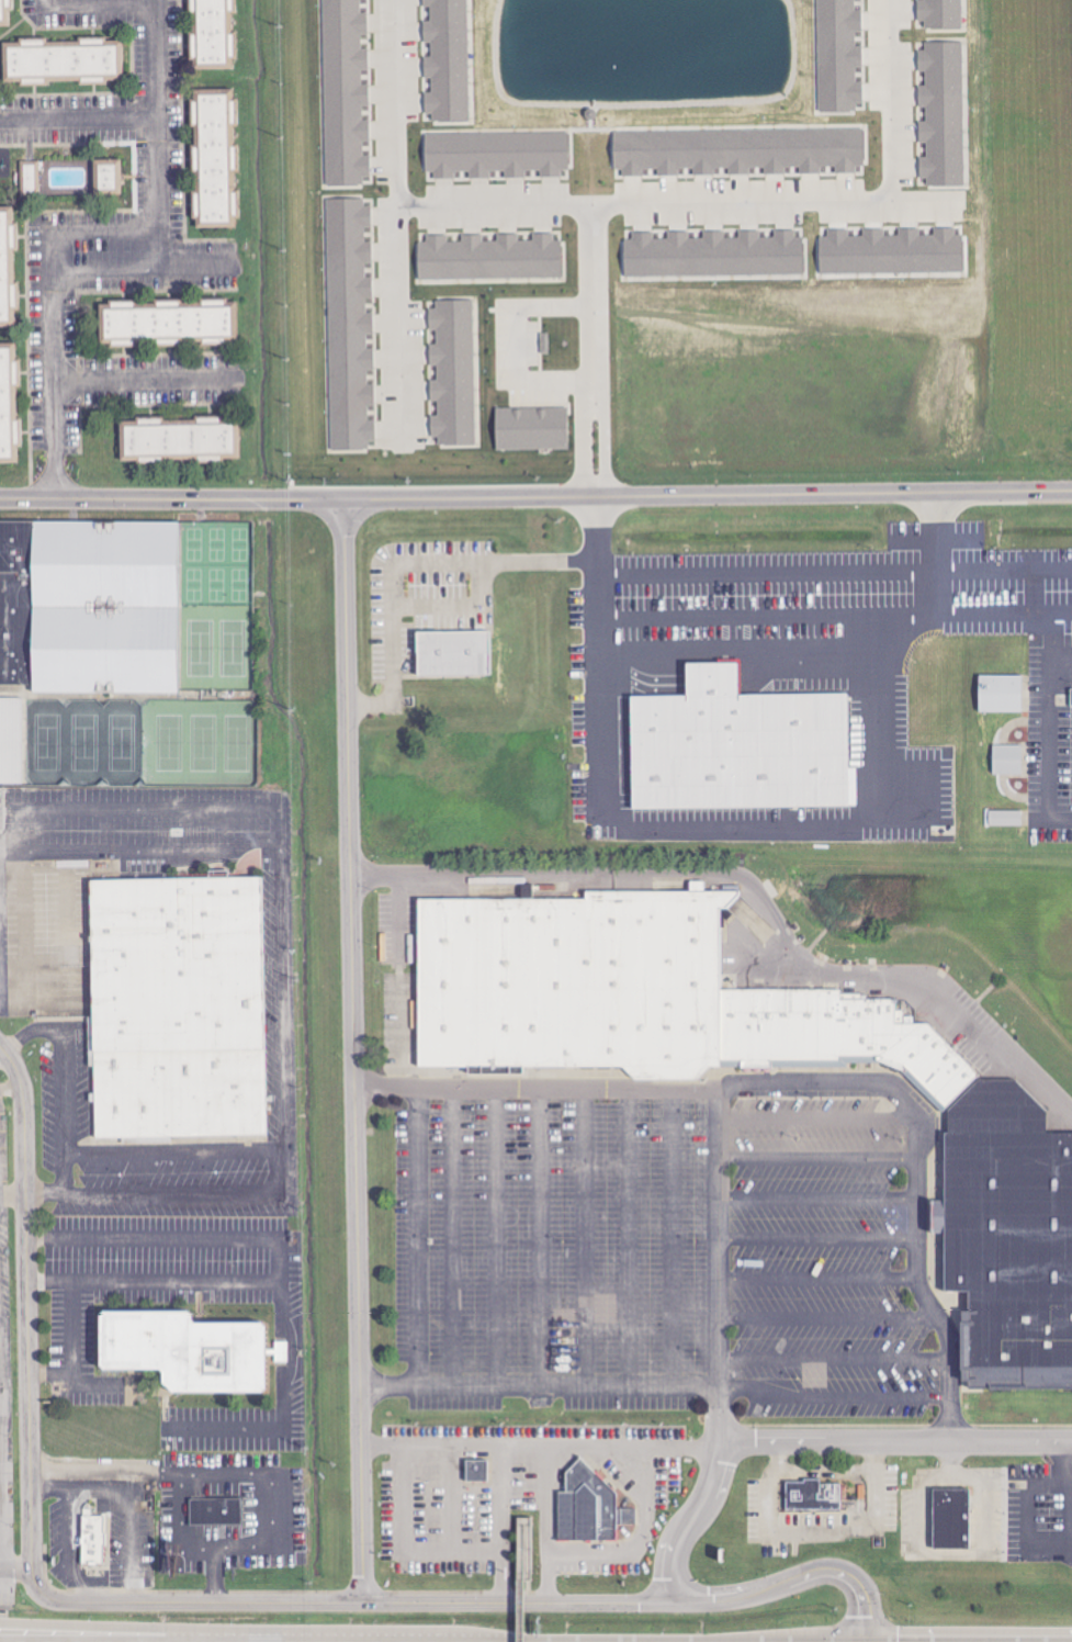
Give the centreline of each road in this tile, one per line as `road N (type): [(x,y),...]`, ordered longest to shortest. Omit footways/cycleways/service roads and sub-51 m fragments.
road 1 (residential): [(363,1604),(345,501)]
road 2 (tertiary): [(1071,491),(0,499)]
road 3 (residential): [(822,1573),(736,1598),(642,1604),(65,1602),(34,1582)]
road 4 (residential): [(0,1048),(18,1072),(24,1110),(34,1582)]
road 5 (residential): [(396,0),(403,437)]
road 6 (residential): [(1071,1442),(720,1441)]
road 7 (residential): [(601,497),(593,310),(596,210),(607,206)]
road 8 (residential): [(607,206),(898,196)]
road 9 (residential): [(56,499),(57,234)]
road 10 (residential): [(165,233),(169,0)]
road 11 (primary): [(231,1641),(0,1624)]
road 12 (residential): [(399,204),(607,206)]
road 13 (residential): [(898,196),(896,0)]
road 14 (residential): [(58,378),(250,376)]
road 15 (residential): [(720,1441),(710,1496),(674,1549),(673,1600)]
road 16 (residential): [(167,114),(0,115)]

